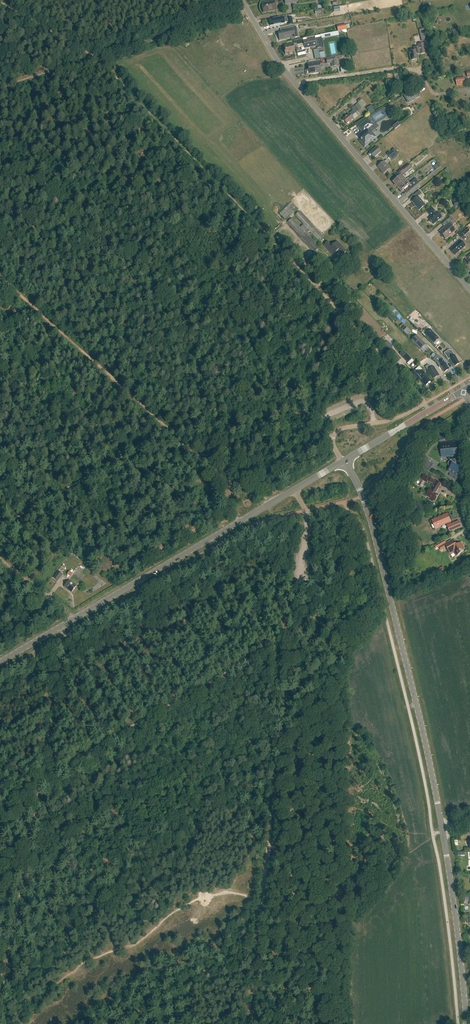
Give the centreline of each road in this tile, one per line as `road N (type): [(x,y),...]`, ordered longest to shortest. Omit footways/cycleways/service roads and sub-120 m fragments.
road 1 (tertiary): [(0,663),(344,462)]
road 2 (tertiary): [(443,831),(368,510),(344,462)]
road 3 (track): [(0,1000),(64,635)]
road 4 (unclassified): [(469,289),(283,68),(242,0)]
road 5 (track): [(289,674),(258,939),(340,894)]
road 6 (track): [(0,804),(293,633)]
road 7 (track): [(425,404),(221,187)]
road 8 (tertiary): [(467,1023),(443,831)]
road 9 (track): [(152,414),(13,287)]
road 10 (track): [(221,187),(96,58)]
road 11 (track): [(258,939),(113,1023)]
road 12 (track): [(249,12),(96,58)]
road 13 (track): [(144,442),(23,513)]
road 14 (unclassified): [(429,411),(425,404),(340,428),(331,439),(344,462)]

